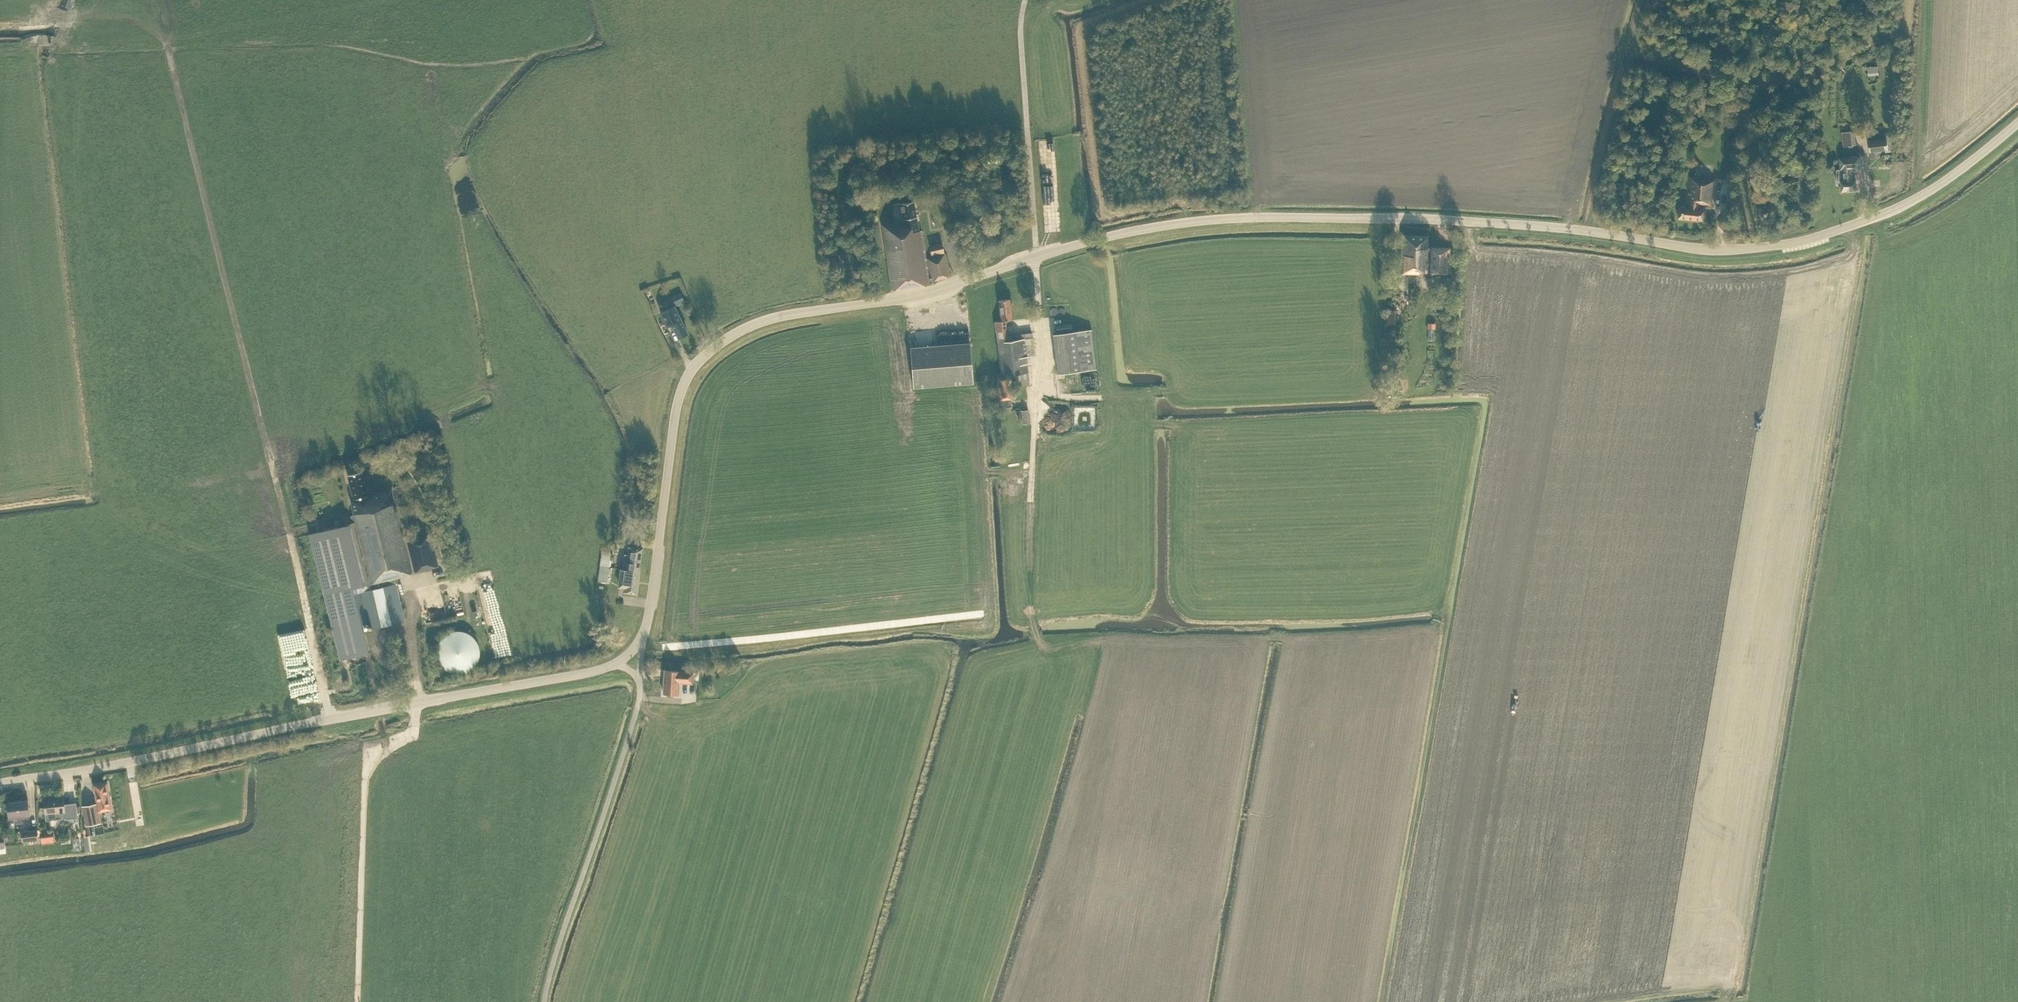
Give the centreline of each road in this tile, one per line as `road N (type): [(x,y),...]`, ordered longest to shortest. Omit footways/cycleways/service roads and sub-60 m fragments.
road 1 (tertiary): [(641,642),(680,394),(698,361),(763,321),(918,294),(1081,244),(1211,219),(1433,219),(1570,228),(1700,249),(1786,244),(1899,207),(2017,122)]
road 2 (tertiary): [(0,783),(617,663)]
road 3 (unclassified): [(546,1001),(639,686)]

